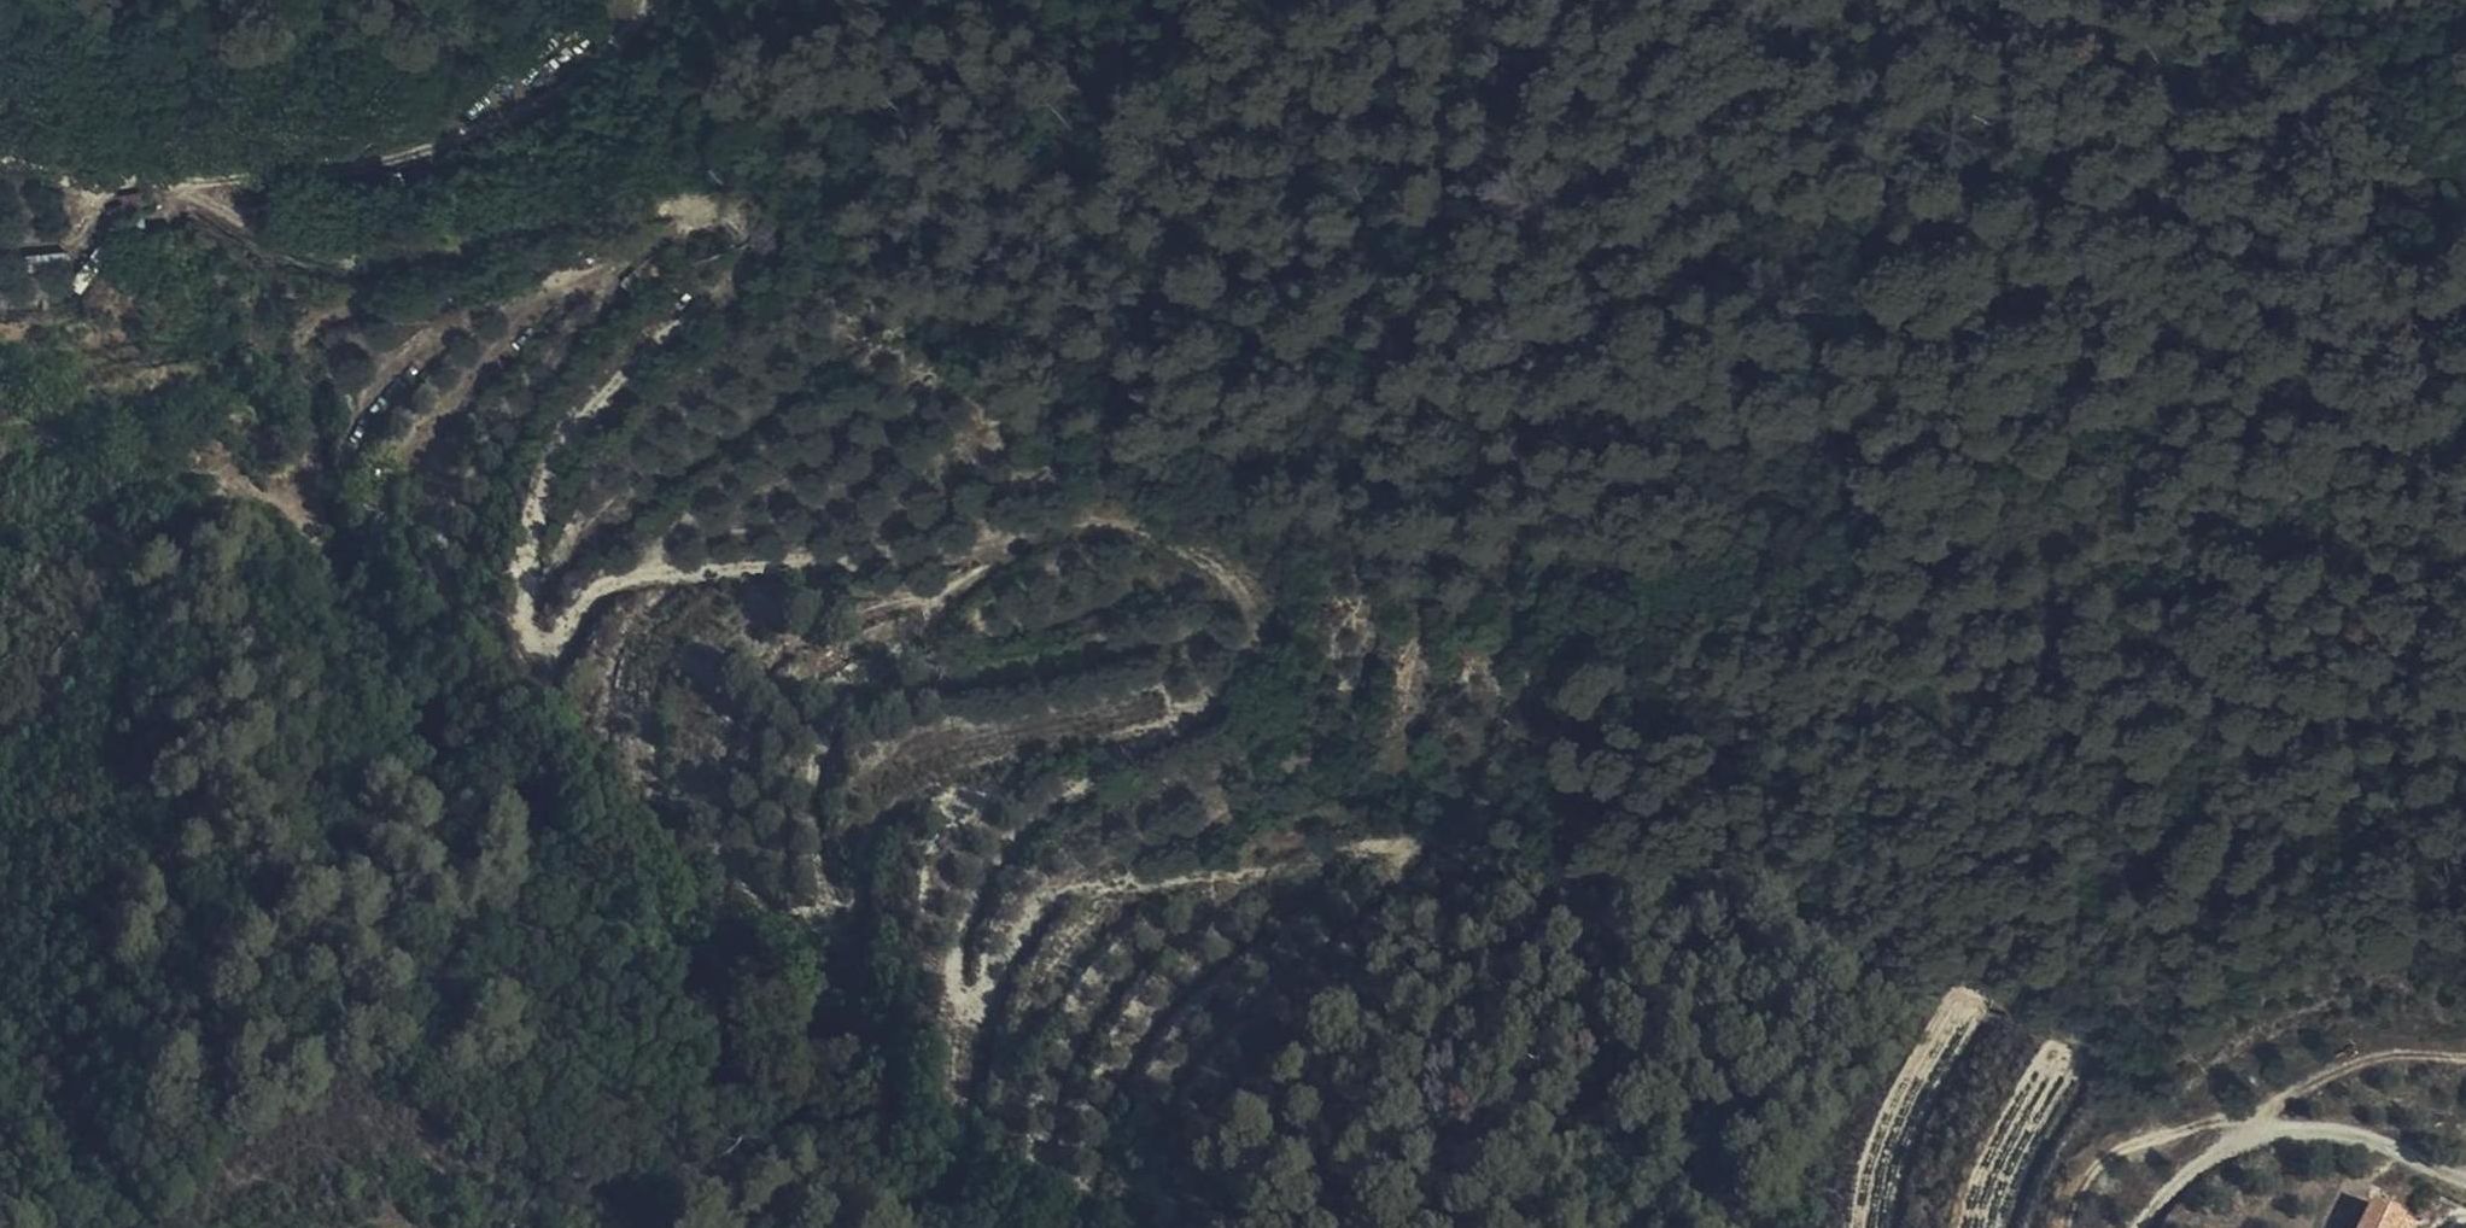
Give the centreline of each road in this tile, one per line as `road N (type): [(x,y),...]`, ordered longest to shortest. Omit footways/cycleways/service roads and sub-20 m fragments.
road 1 (track): [(2134,1227),(2214,1146),(2295,1124),(2393,1139),(2465,1172)]
road 2 (track): [(0,169),(174,180)]

